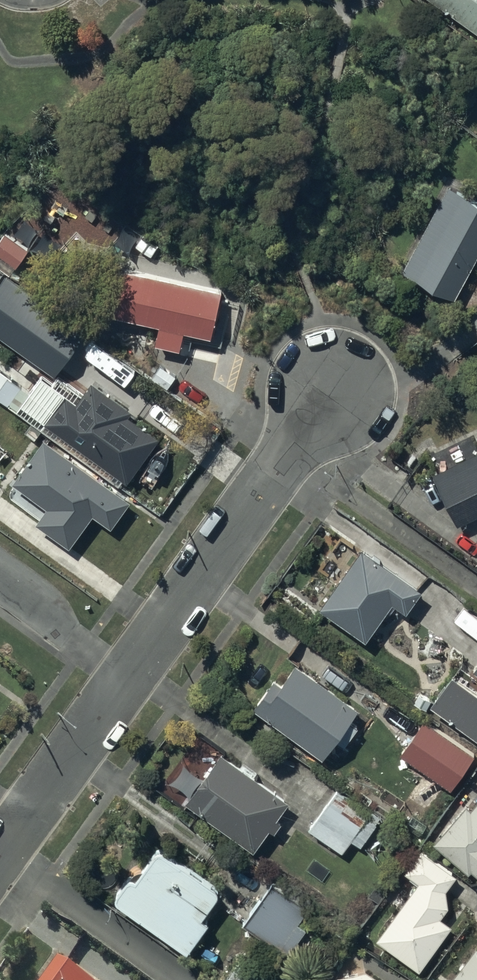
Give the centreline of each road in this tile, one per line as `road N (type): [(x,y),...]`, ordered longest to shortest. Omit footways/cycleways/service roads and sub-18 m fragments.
road 1 (residential): [(126,678),(333,390)]
road 2 (residential): [(182,979),(4,852)]
road 3 (residential): [(4,852),(126,678)]
road 4 (residential): [(0,587),(126,678)]

